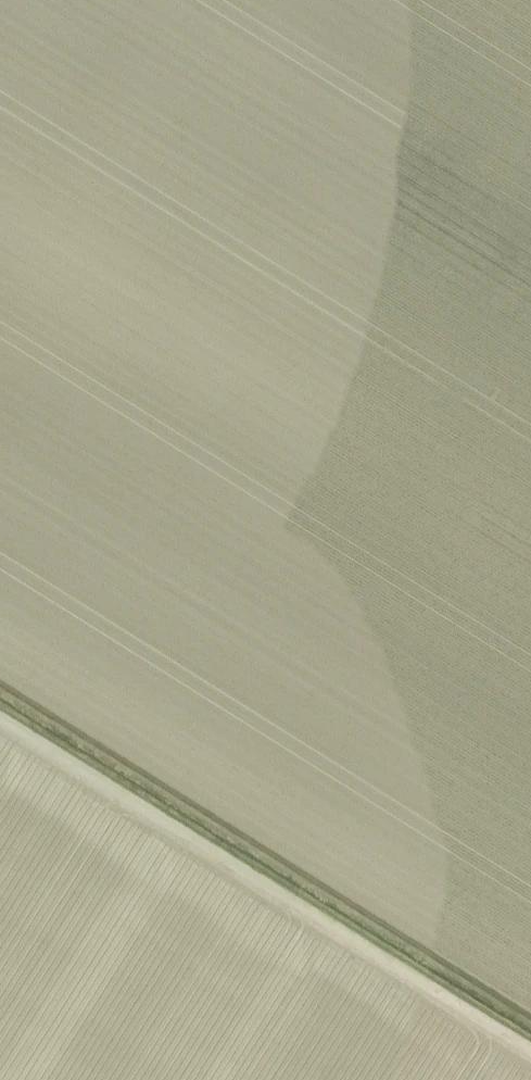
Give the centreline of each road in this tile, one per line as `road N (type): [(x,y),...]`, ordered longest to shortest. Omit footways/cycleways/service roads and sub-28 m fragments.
road 1 (track): [(0,714),(530,1046)]

